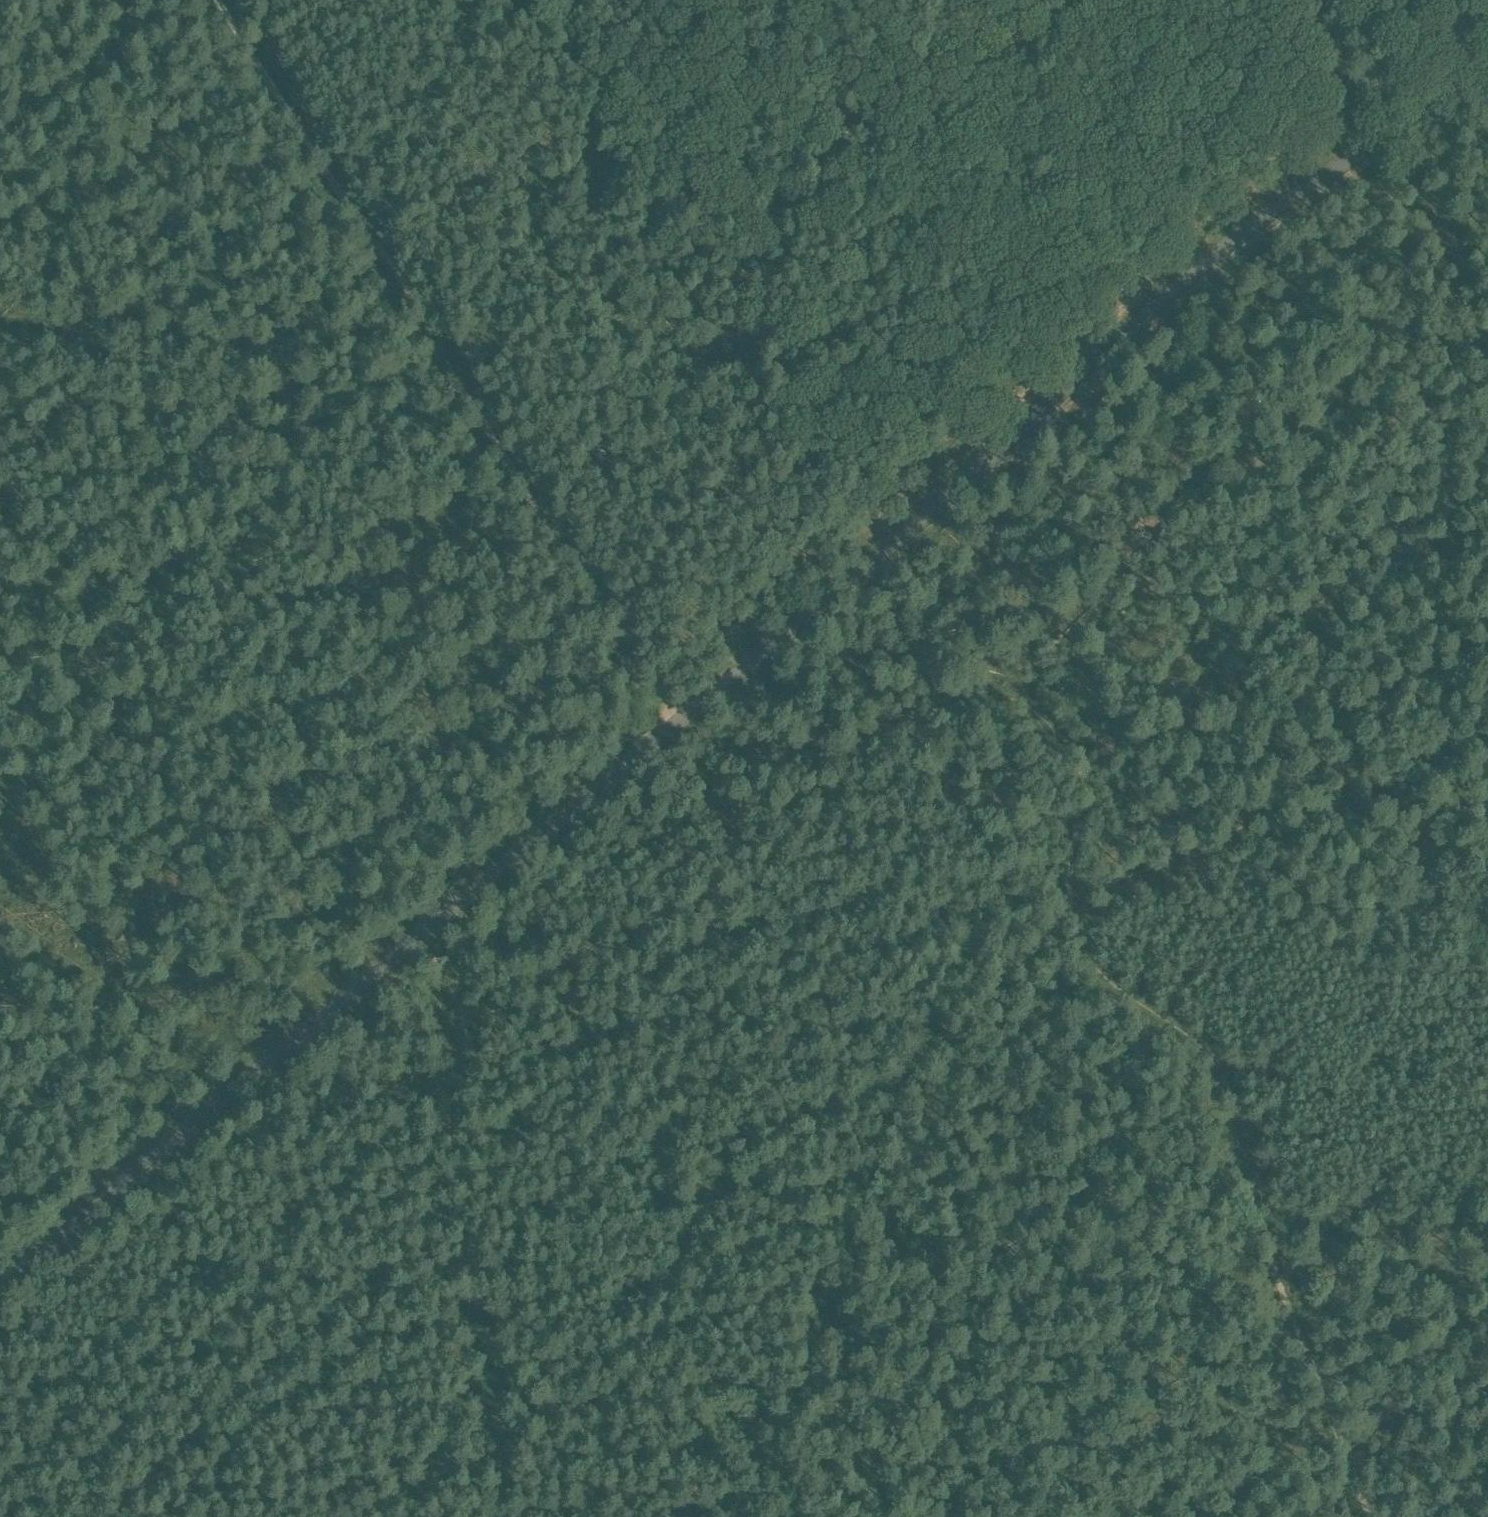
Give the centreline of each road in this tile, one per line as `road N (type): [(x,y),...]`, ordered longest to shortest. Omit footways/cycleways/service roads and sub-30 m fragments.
road 1 (unclassified): [(0,1280),(671,721),(1337,191),(1487,95)]
road 2 (track): [(750,663),(810,696),(948,660),(971,665),(1015,704),(1035,740),(1043,812),(1035,910),(1071,978),(1145,1046),(1196,1119),(1354,1516)]

